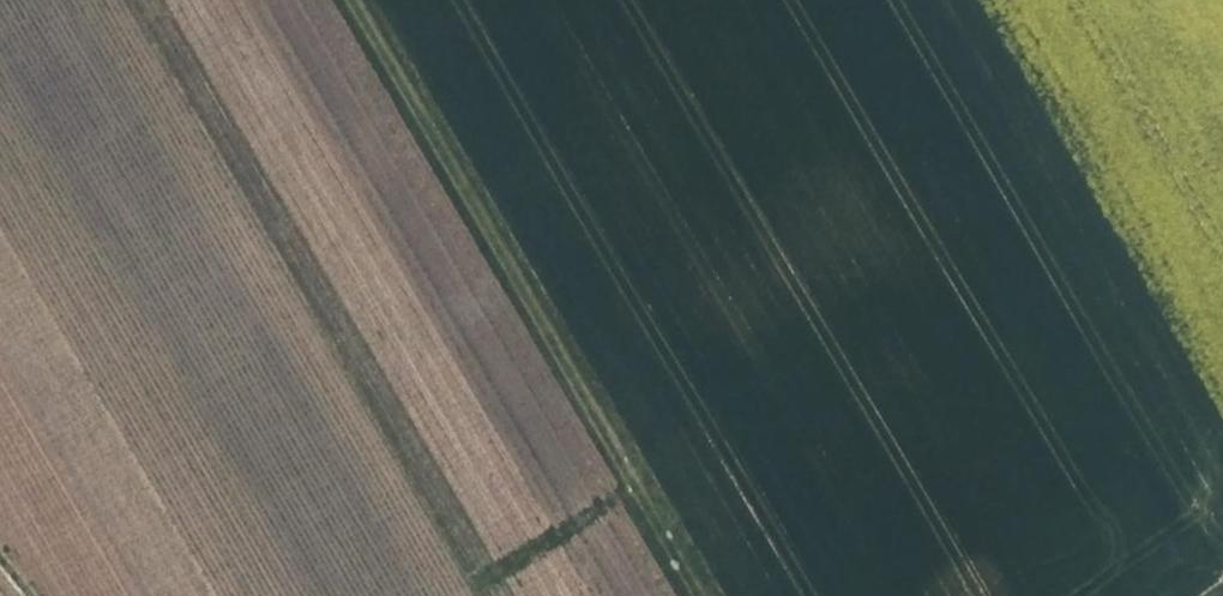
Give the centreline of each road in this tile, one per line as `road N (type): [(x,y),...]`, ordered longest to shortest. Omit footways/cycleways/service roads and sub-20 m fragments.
road 1 (track): [(700,595),(349,0)]

